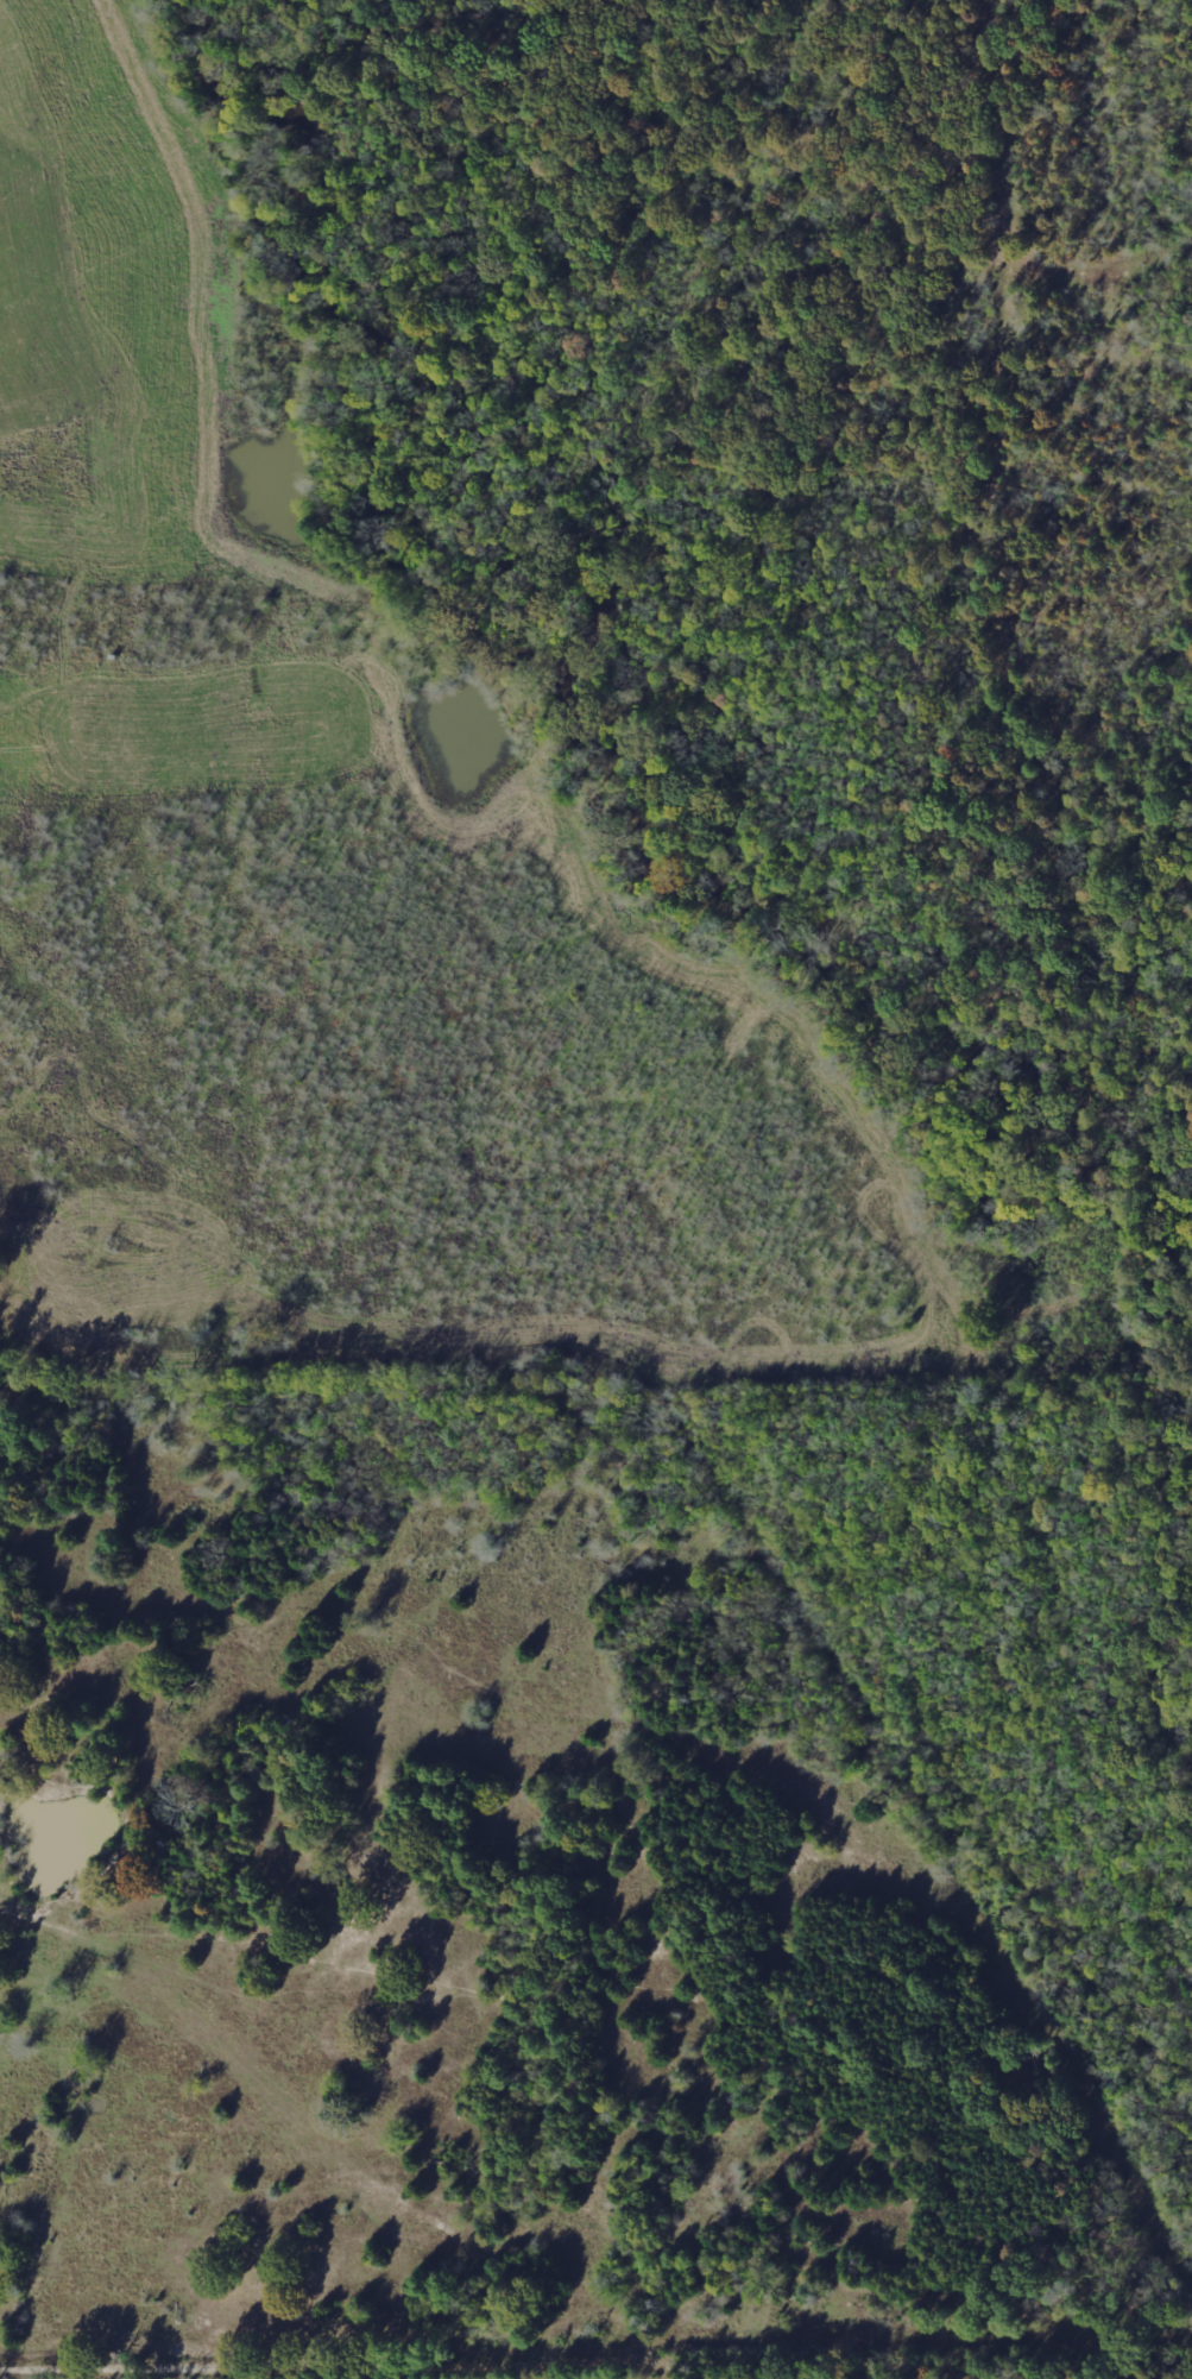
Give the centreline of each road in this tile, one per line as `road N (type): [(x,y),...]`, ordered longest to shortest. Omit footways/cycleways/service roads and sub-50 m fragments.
road 1 (residential): [(367,2378),(0,2376)]

